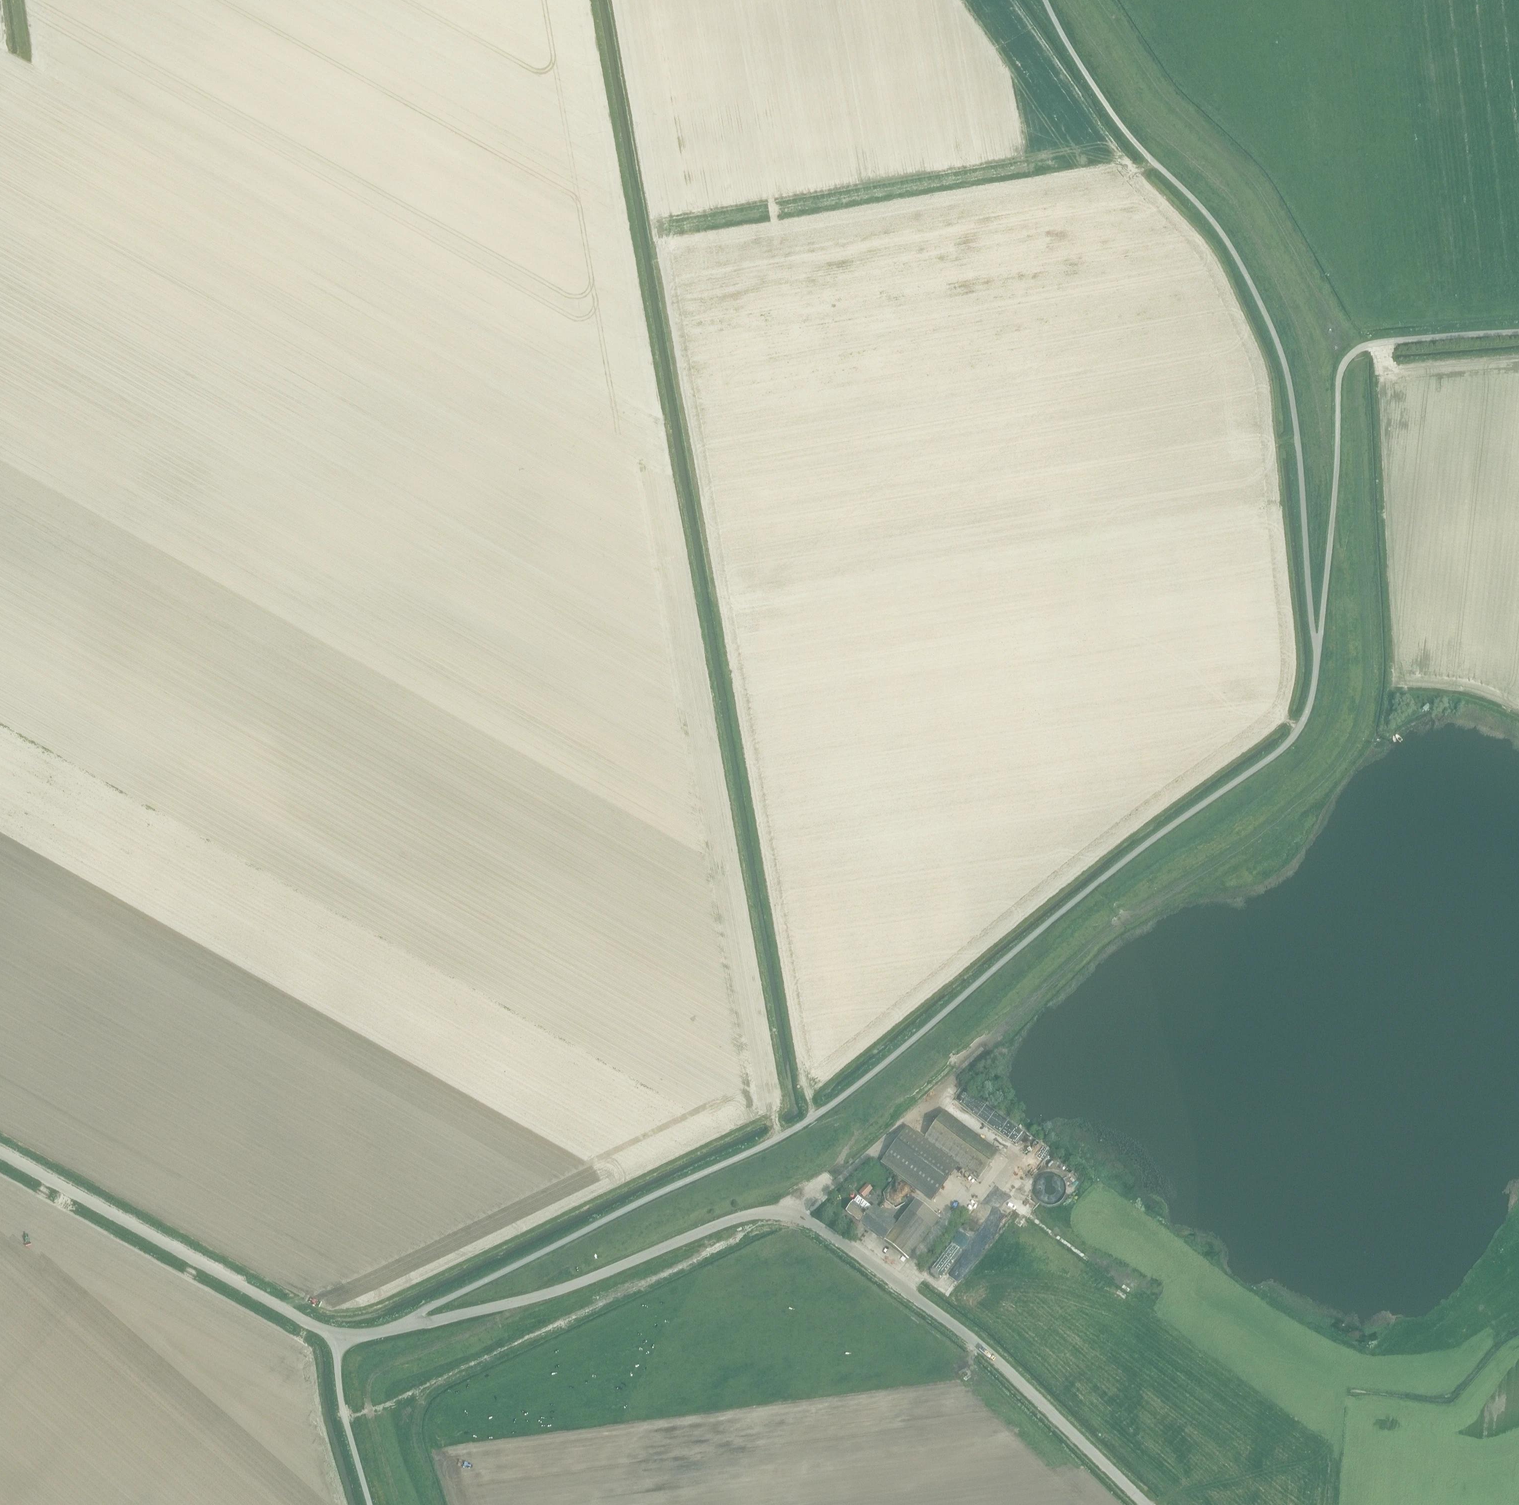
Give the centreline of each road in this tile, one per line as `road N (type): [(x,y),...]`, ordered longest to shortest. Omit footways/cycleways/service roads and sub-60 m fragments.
road 1 (unclassified): [(404,1323),(834,1101),(1076,896),(1281,751),(1311,703),(1316,649)]
road 2 (unclassified): [(1146,1504),(954,1327),(864,1258),(781,1211),(724,1222),(537,1297),(404,1323)]
road 3 (unclassified): [(1316,649),(1301,462),(1272,339),(1199,205),(1129,137),(1047,0)]
road 4 (unclassified): [(1518,333),(1389,341),(1347,358),(1338,372),(1336,481),(1316,649)]
road 5 (unclassified): [(334,1338),(0,1154)]
road 6 (unclassified): [(370,1504),(334,1338)]

